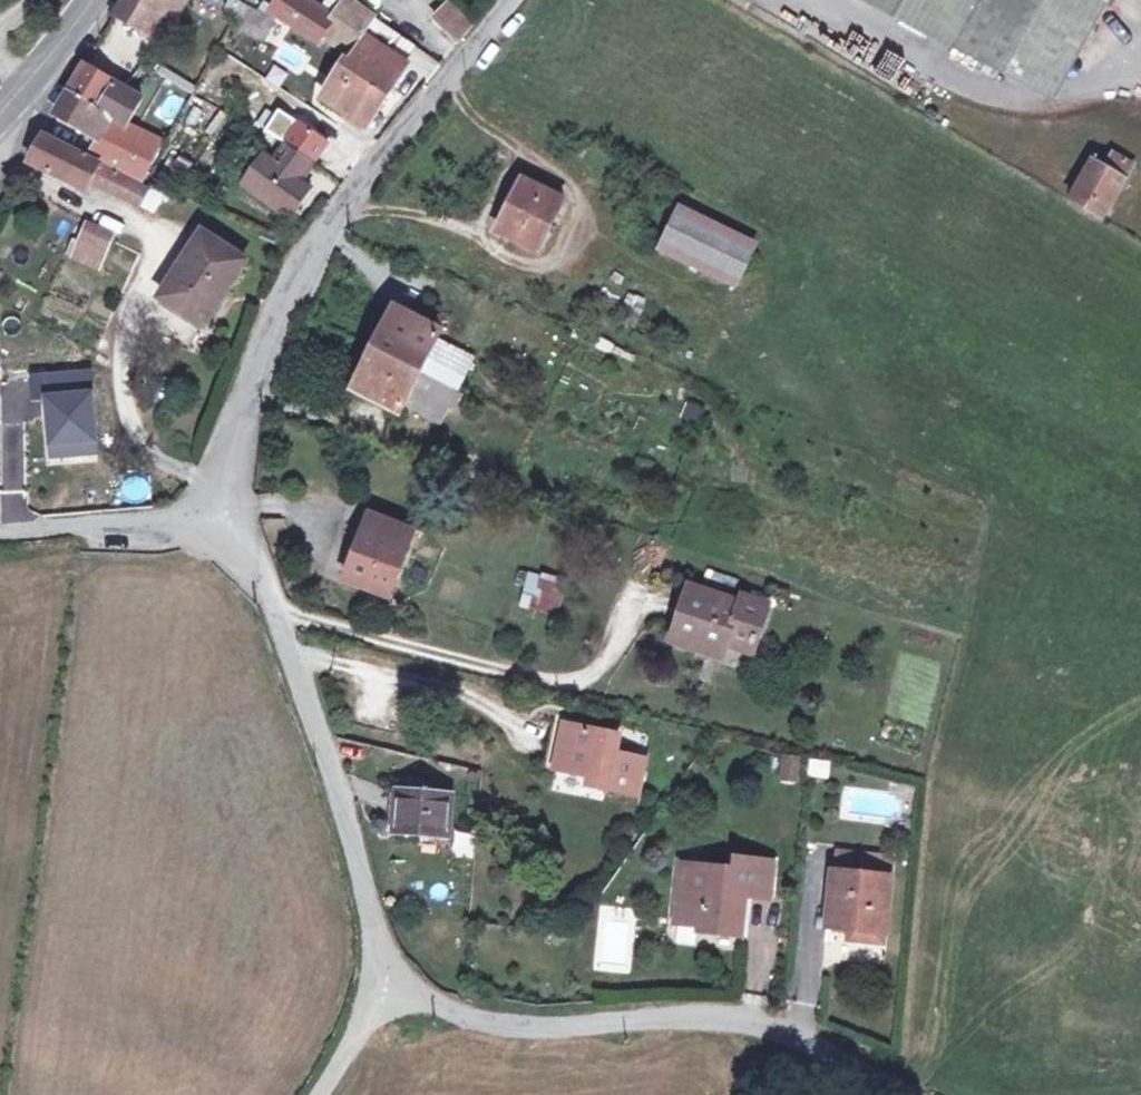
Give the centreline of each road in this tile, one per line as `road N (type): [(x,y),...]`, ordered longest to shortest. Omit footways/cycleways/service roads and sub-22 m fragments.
road 1 (unclassified): [(231,518),(232,439),(281,291),(393,132),(501,0)]
road 2 (unclassified): [(397,984),(437,1009),(532,1034),(659,1014),(742,1017),(909,1094)]
road 3 (unclassified): [(397,984),(305,698),(231,518)]
road 4 (unclassified): [(231,518),(0,530)]
road 5 (secondary): [(0,114),(89,0)]
road 6 (unclassified): [(318,1094),(397,984)]

